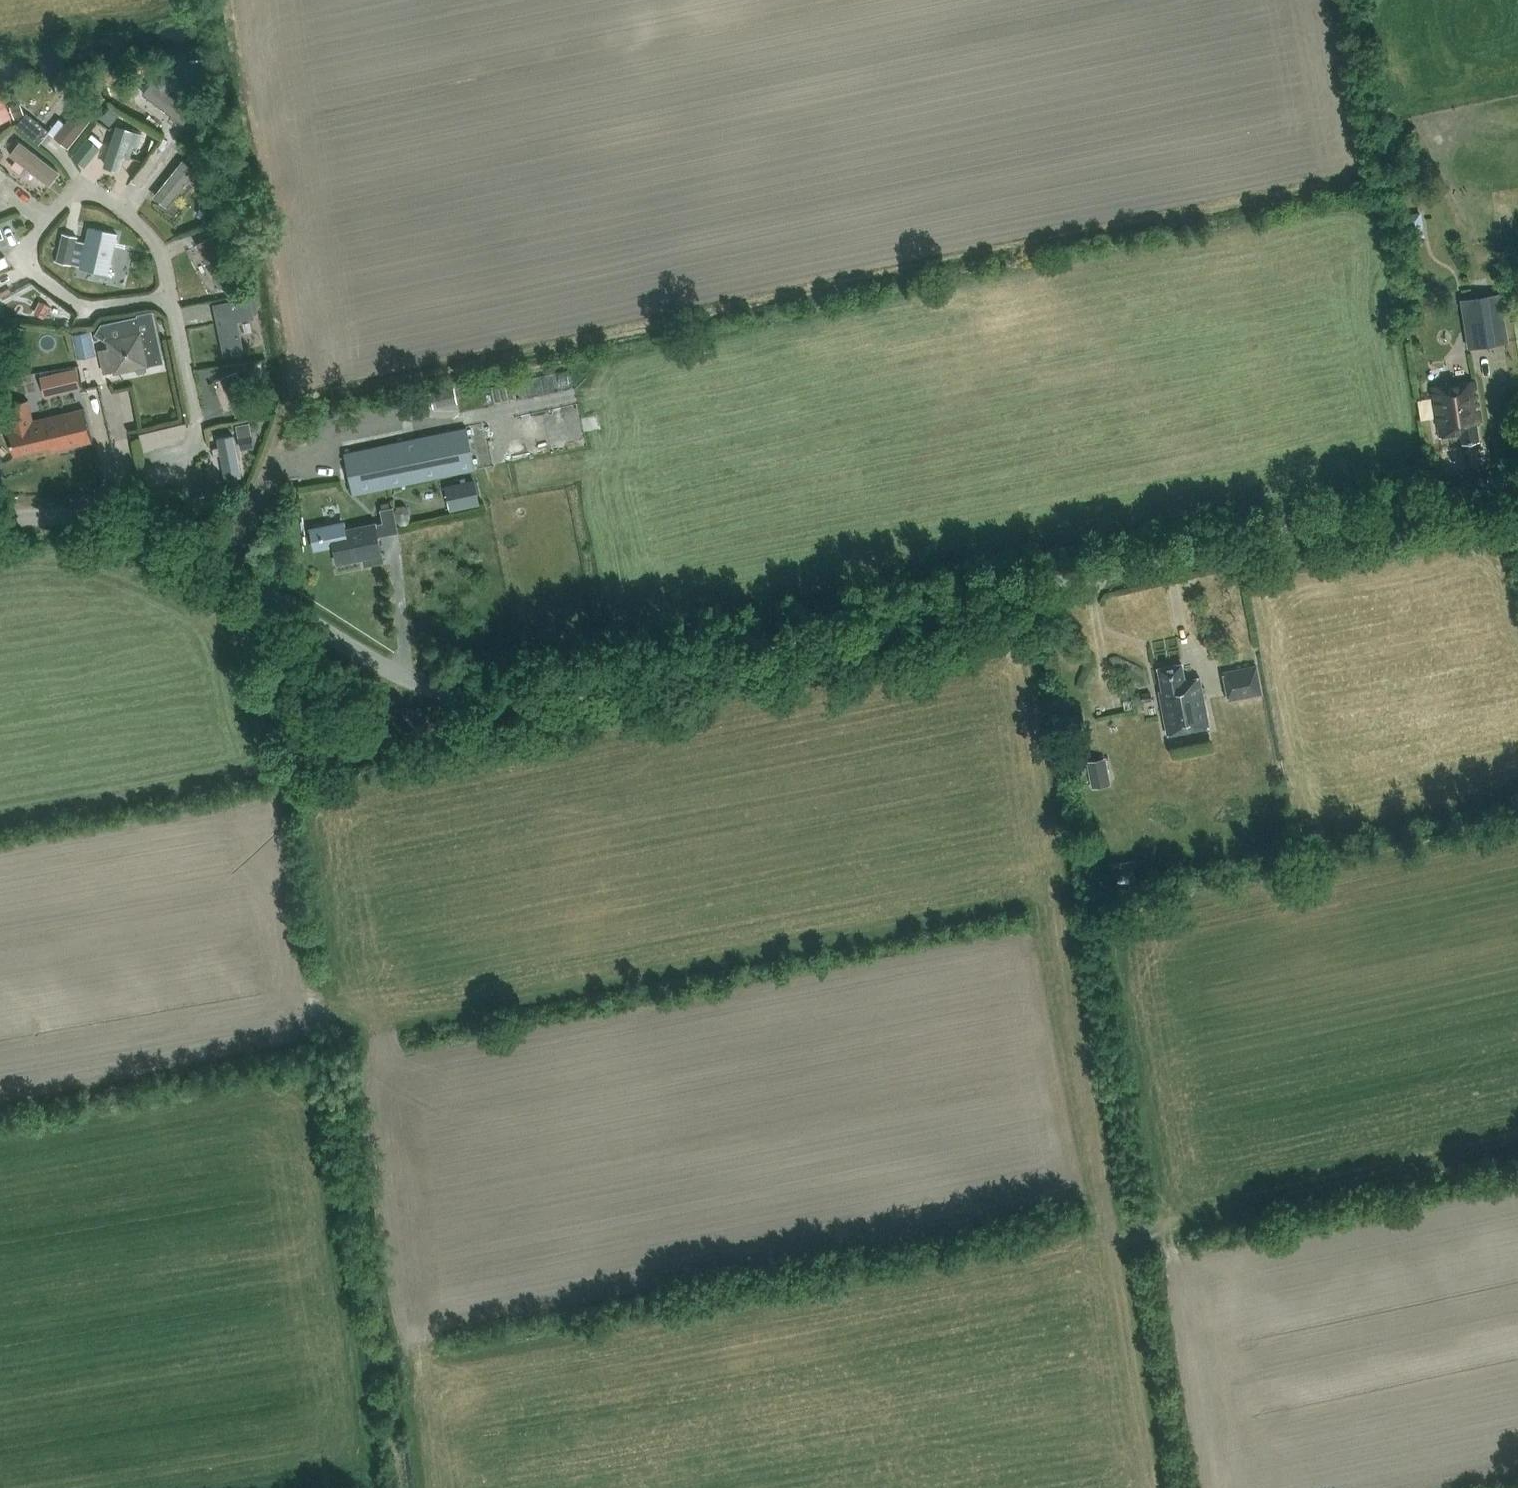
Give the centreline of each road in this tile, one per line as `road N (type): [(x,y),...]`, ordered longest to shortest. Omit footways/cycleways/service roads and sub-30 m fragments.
road 1 (tertiary): [(0,521),(107,520),(147,530),(227,568),(406,678),(515,698),(1517,480)]

